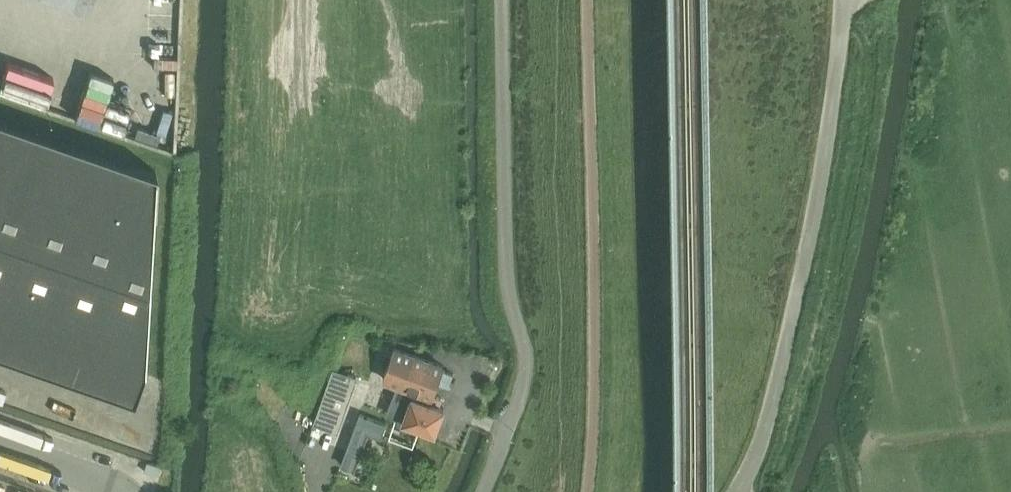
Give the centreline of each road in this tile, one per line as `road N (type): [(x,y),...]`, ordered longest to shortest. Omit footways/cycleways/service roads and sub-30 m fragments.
road 1 (unclassified): [(739,491),(775,391),(833,125),(846,0)]
road 2 (unclassified): [(502,0),(506,277),(528,369),(483,491)]
road 3 (unclassified): [(117,491),(0,446)]

